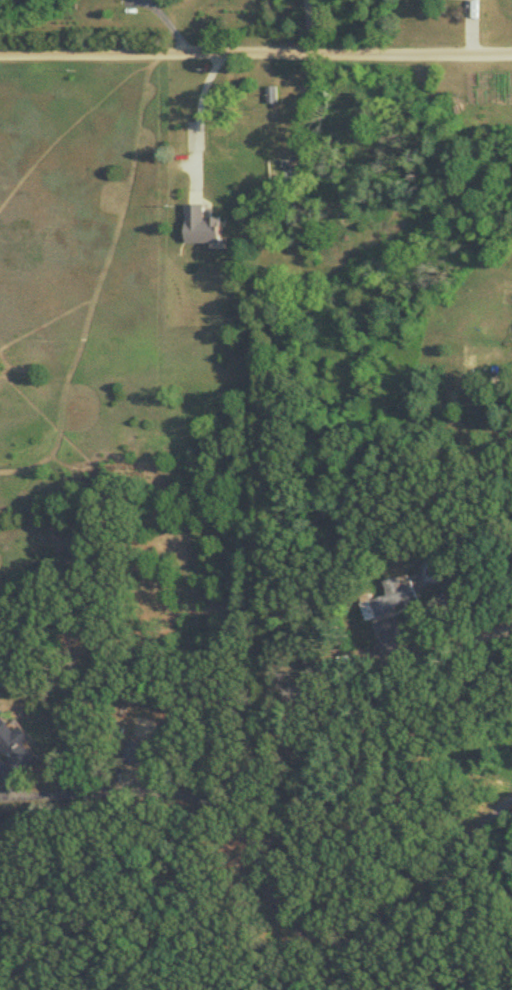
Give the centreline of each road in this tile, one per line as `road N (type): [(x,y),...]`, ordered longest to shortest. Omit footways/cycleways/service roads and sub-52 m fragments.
road 1 (residential): [(511,771),(419,897),(391,919),(310,945),(286,930),(236,830),(218,814),(161,800),(49,799)]
road 2 (residential): [(0,54),(511,53)]

